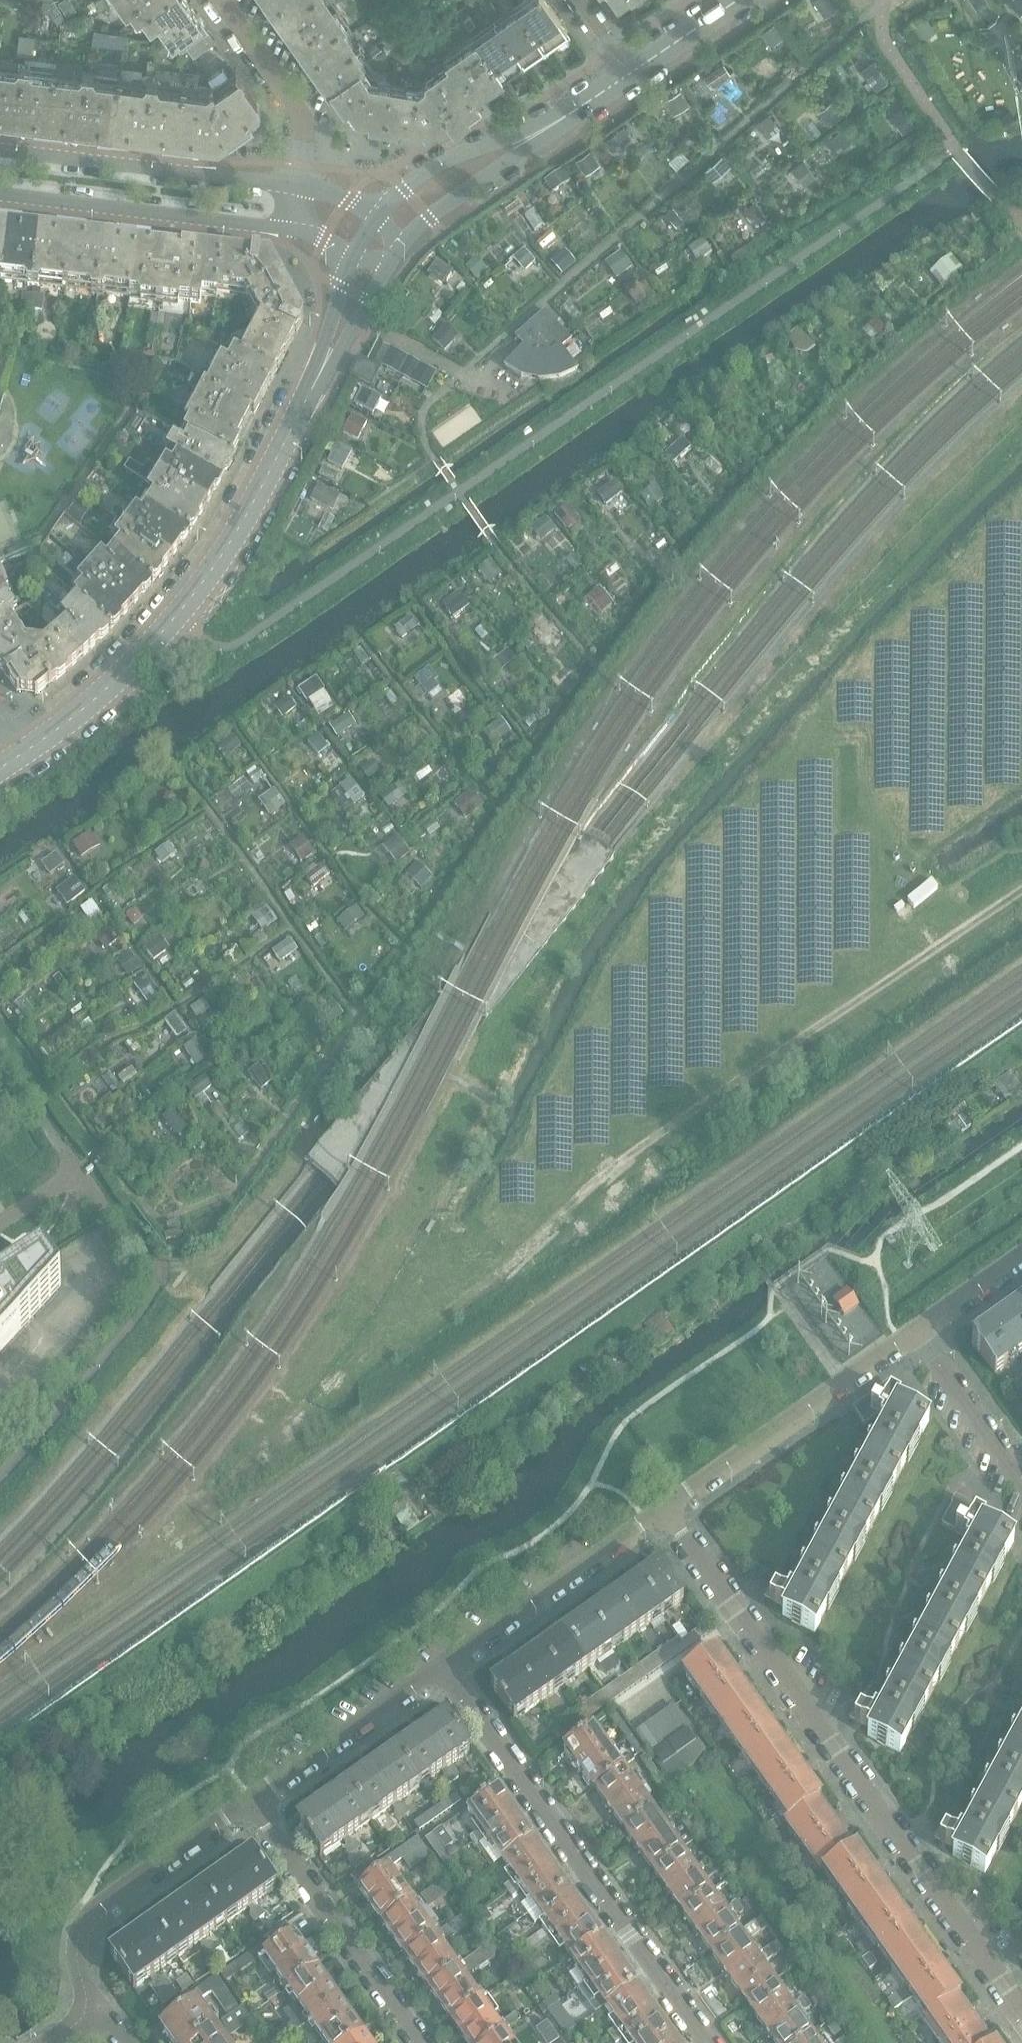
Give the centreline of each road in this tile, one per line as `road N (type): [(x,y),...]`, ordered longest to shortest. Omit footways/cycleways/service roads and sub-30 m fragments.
road 1 (residential): [(1021,2014),(665,1505)]
road 2 (tertiary): [(24,752),(98,697),(175,617),(211,571),(316,383)]
road 3 (residential): [(441,1665),(707,2042)]
road 4 (residential): [(665,1505),(918,1328)]
road 5 (residential): [(0,194),(294,234)]
road 6 (residential): [(418,2042),(249,1800)]
road 7 (residential): [(292,186),(0,152)]
road 8 (residential): [(85,2006),(75,1954),(94,1907),(249,1800)]
road 9 (residential): [(441,1665),(665,1505)]
road 10 (unclassified): [(0,1474),(119,1339),(161,1271)]
road 11 (residential): [(249,1800),(441,1665)]
road 12 (tertiary): [(572,114),(435,168),(376,215)]
road 13 (tertiary): [(402,245),(572,114)]
road 14 (residential): [(292,186),(304,120),(223,0)]
road 15 (track): [(161,1271),(225,1255),(306,1156)]
road 16 (residential): [(918,1328),(1021,1477)]
road 17 (tertiary): [(316,383),(389,265)]
road 18 (tertiary): [(353,254),(316,383)]
road 19 (unclassified): [(79,1171),(161,1271)]
road 20 (residential): [(918,1328),(1021,1254)]
road 21 (tertiary): [(632,72),(734,0)]

